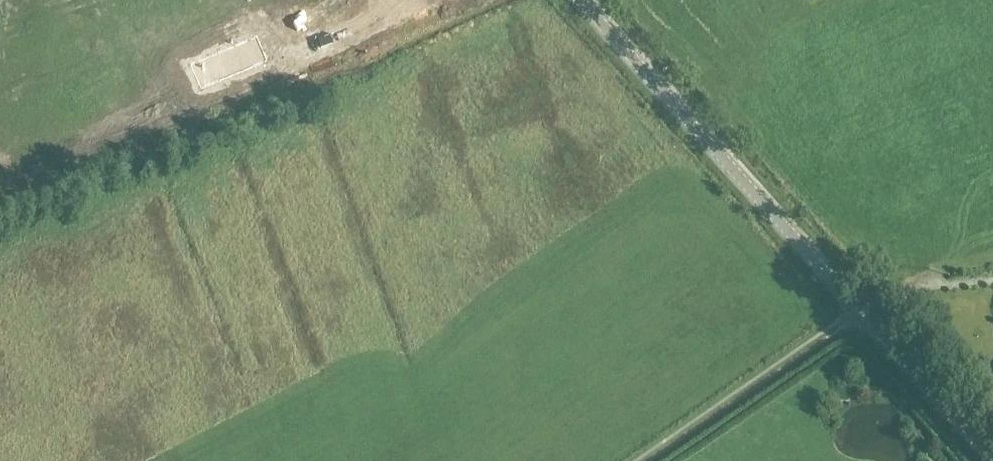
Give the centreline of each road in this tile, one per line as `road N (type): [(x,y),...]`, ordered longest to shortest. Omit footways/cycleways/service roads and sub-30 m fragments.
road 1 (tertiary): [(992,457),(577,0)]

